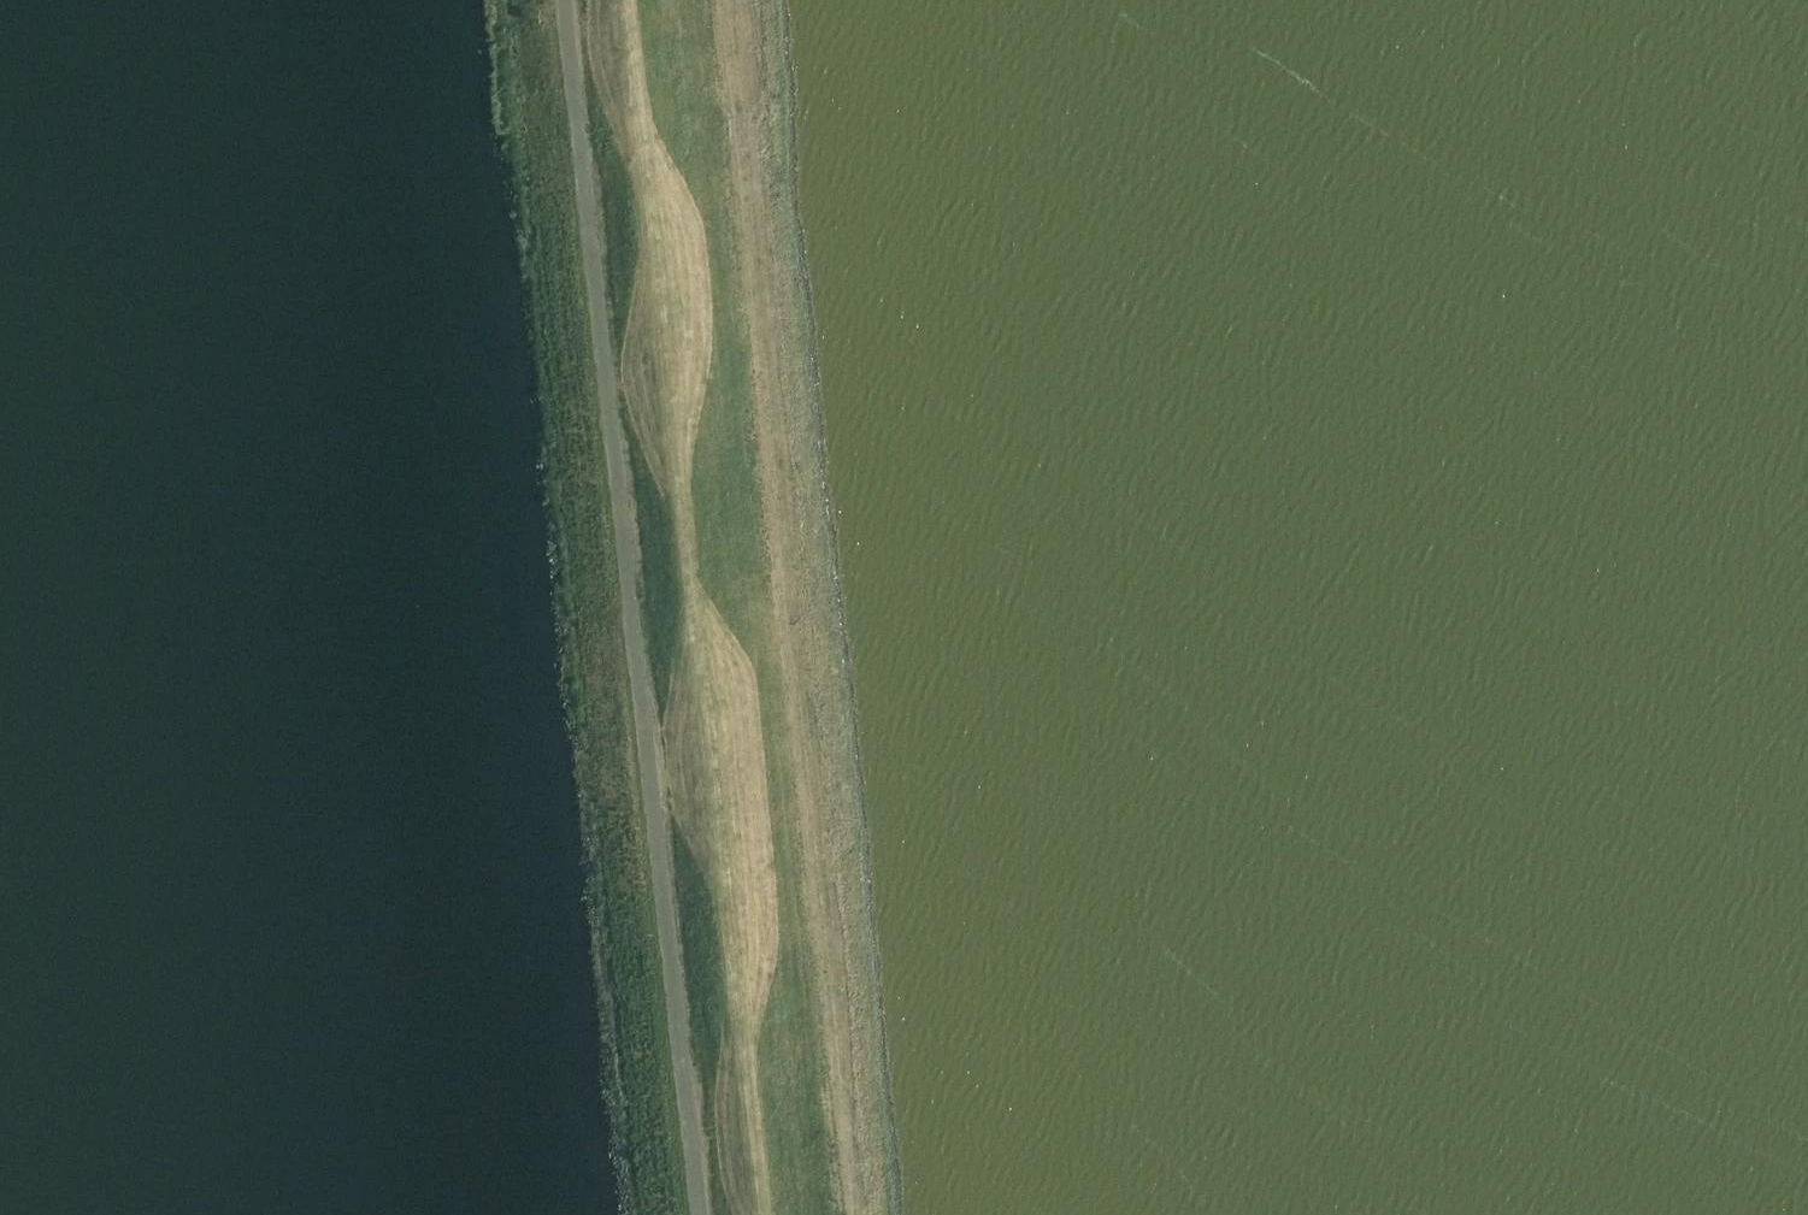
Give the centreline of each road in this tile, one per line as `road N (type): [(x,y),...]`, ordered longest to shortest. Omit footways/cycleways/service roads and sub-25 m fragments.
road 1 (unclassified): [(700,1214),(568,0)]

